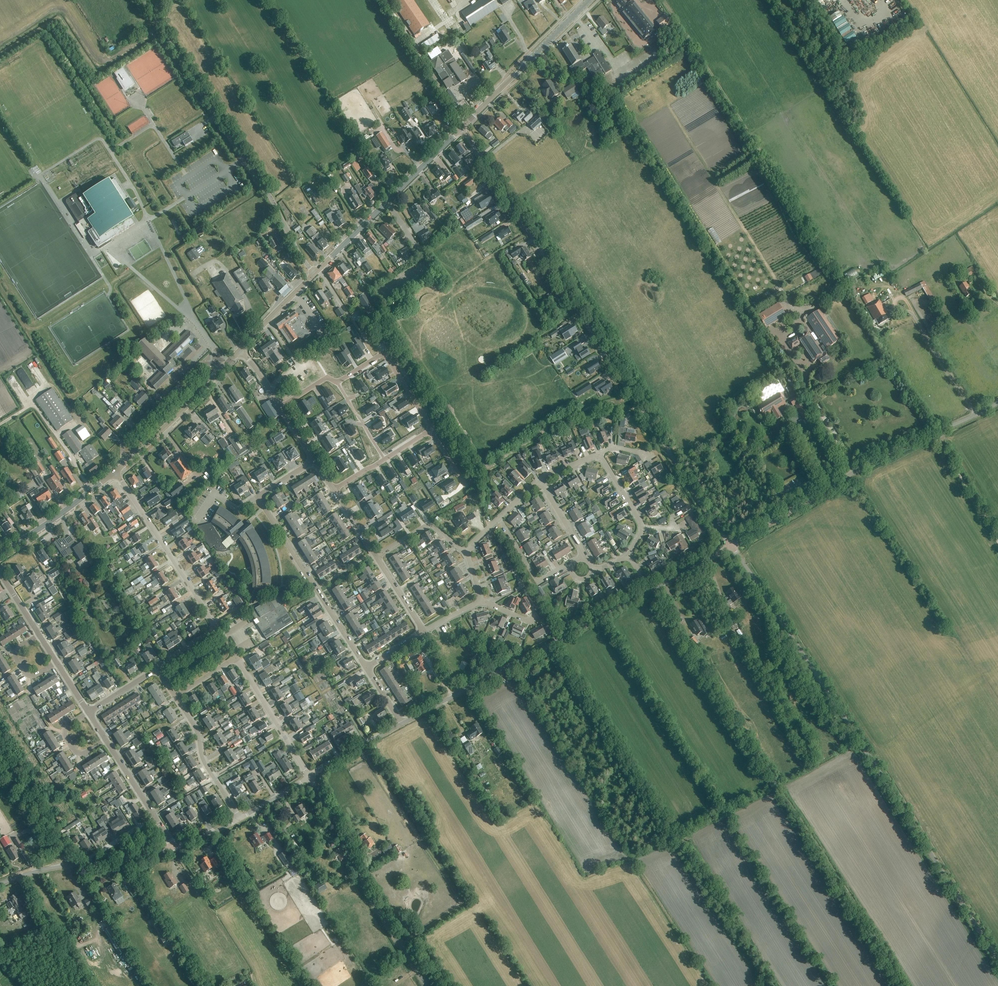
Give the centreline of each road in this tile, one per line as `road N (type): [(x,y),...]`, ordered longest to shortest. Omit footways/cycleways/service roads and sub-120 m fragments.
road 1 (unclassified): [(731,546),(460,129)]
road 2 (unclassified): [(997,960),(731,546)]
road 3 (unclassified): [(315,273),(143,0)]
road 4 (unclassified): [(731,546),(877,458),(997,401)]
road 5 (unclassified): [(401,724),(650,590)]
road 6 (residential): [(366,668),(257,497),(314,460)]
road 7 (unclassified): [(427,985),(309,777)]
road 8 (primary): [(315,273),(460,129)]
road 9 (residential): [(218,629),(114,472)]
road 10 (primary): [(460,129),(590,0)]
road 11 (residential): [(226,365),(204,364),(126,440),(127,461)]
road 12 (residential): [(337,382),(384,353),(430,430)]
road 13 (residential): [(309,777),(236,657)]
road 14 (primary): [(0,554),(114,472)]
road 15 (residential): [(240,819),(176,696)]
road 16 (primary): [(127,461),(226,365)]

